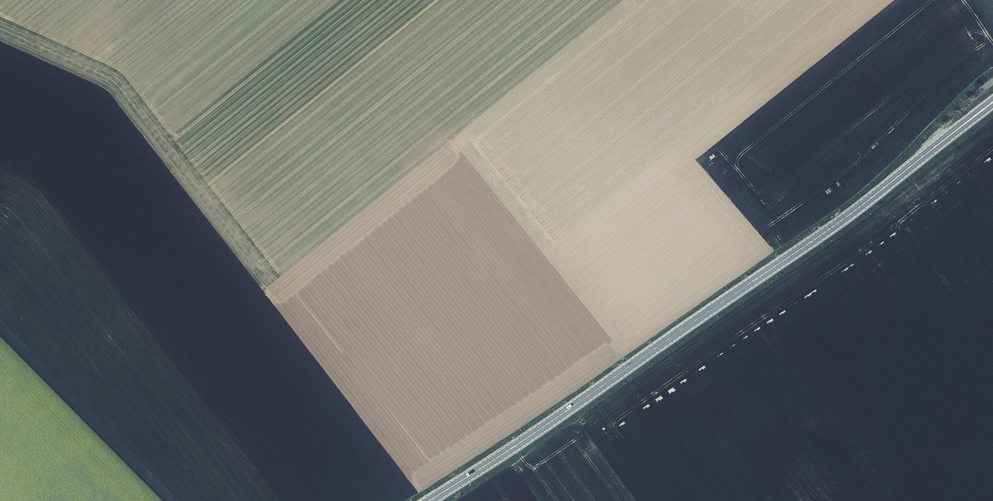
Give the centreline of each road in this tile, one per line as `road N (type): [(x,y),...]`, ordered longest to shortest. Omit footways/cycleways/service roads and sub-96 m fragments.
road 1 (primary): [(429,500),(820,236),(941,142)]

